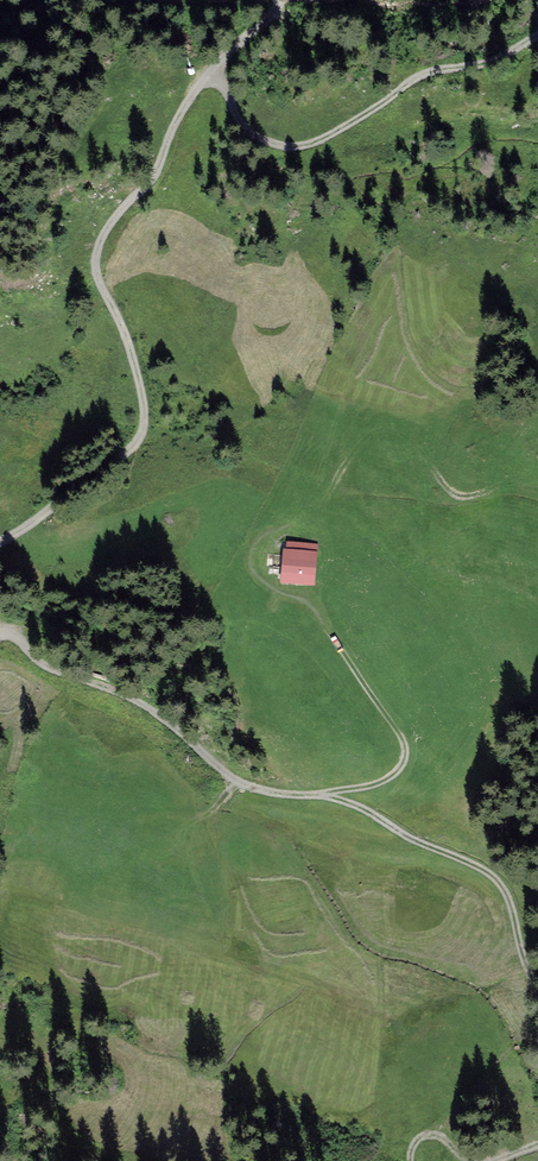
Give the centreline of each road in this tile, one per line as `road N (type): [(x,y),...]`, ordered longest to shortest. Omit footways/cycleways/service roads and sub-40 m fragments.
road 1 (track): [(0,633),(43,666),(130,695),(251,788),(308,795),(388,779),(406,749),(321,616)]
road 2 (track): [(221,62),(97,251),(98,280),(141,390),(143,431),(125,454),(0,543)]
road 3 (track): [(326,792),(489,873),(509,896),(520,927),(528,1042),(456,1116),(415,1143),(410,1160)]
road 4 (track): [(537,38),(519,53),(438,70),(308,144),(262,139),(241,123),(221,62)]

